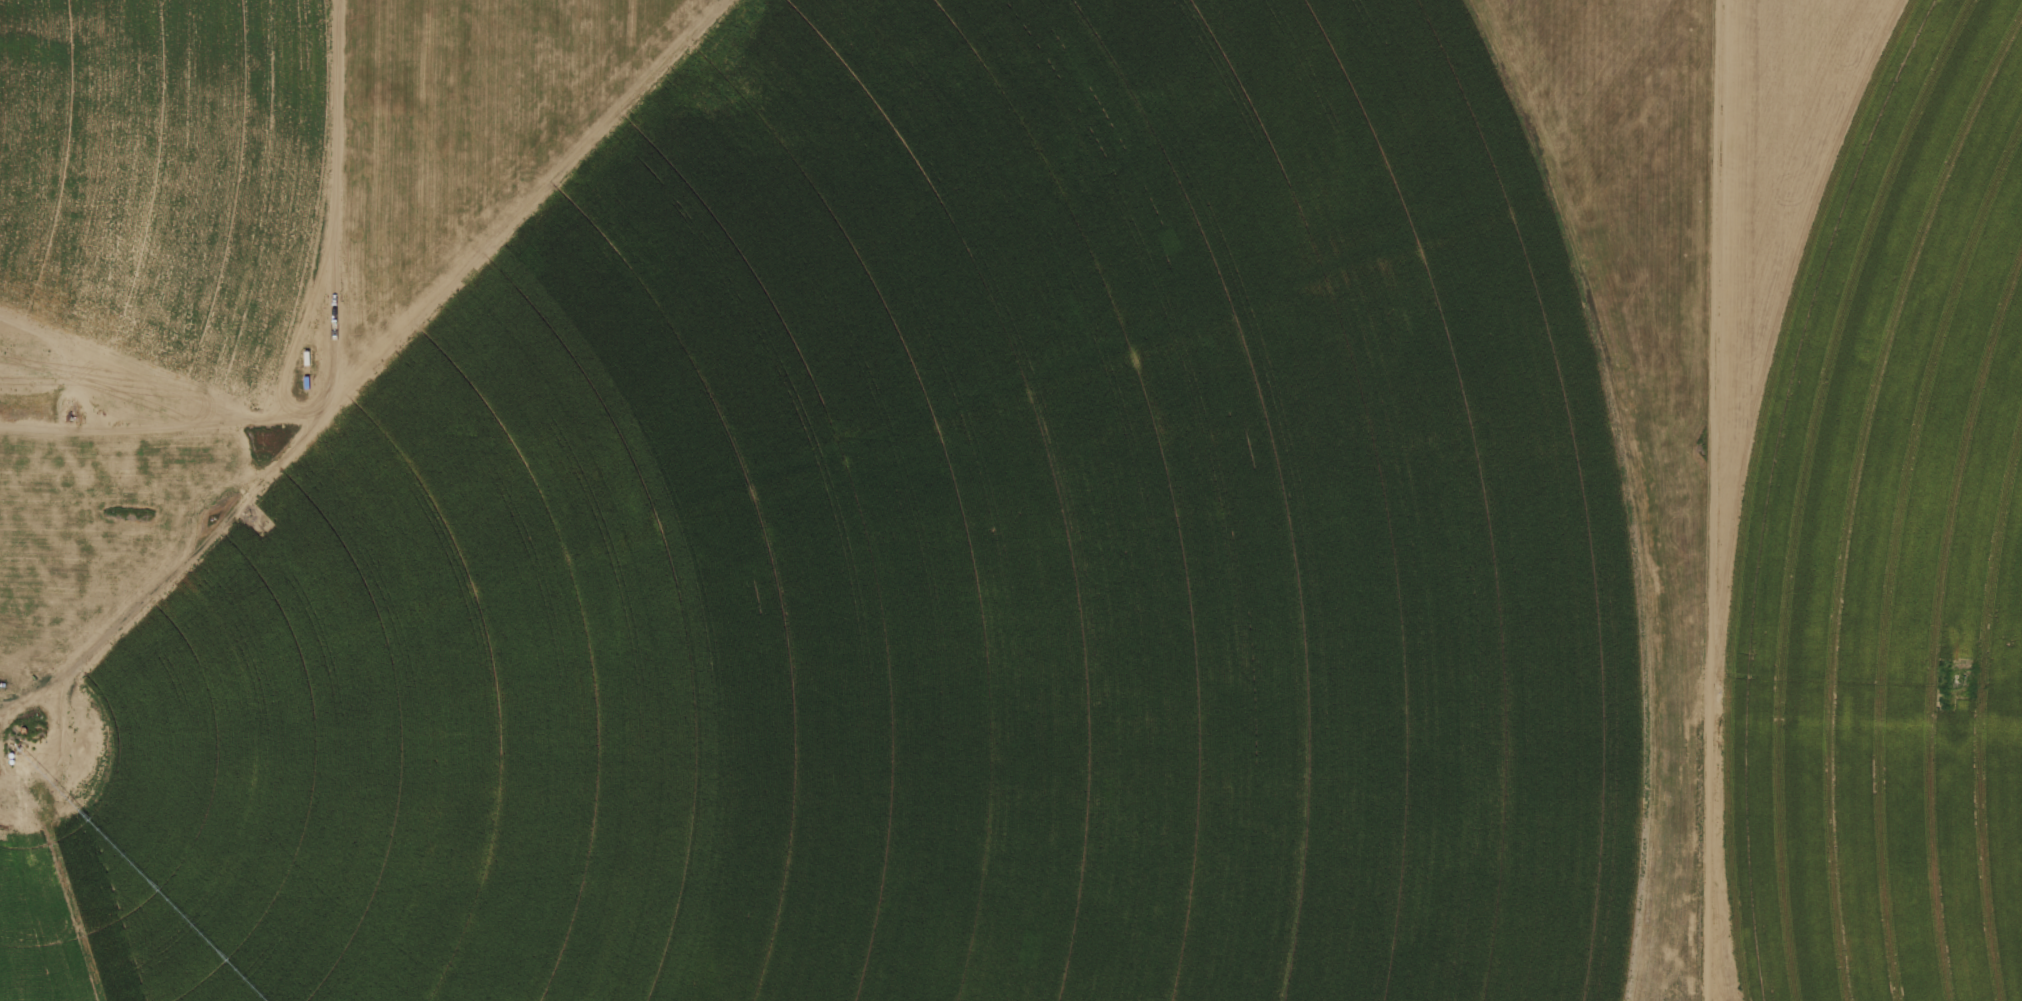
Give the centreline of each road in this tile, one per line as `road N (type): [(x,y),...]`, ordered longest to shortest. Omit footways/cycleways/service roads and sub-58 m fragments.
road 1 (residential): [(1745,751),(1729,677),(1742,0)]
road 2 (track): [(1745,751),(1724,751),(1722,1000)]

